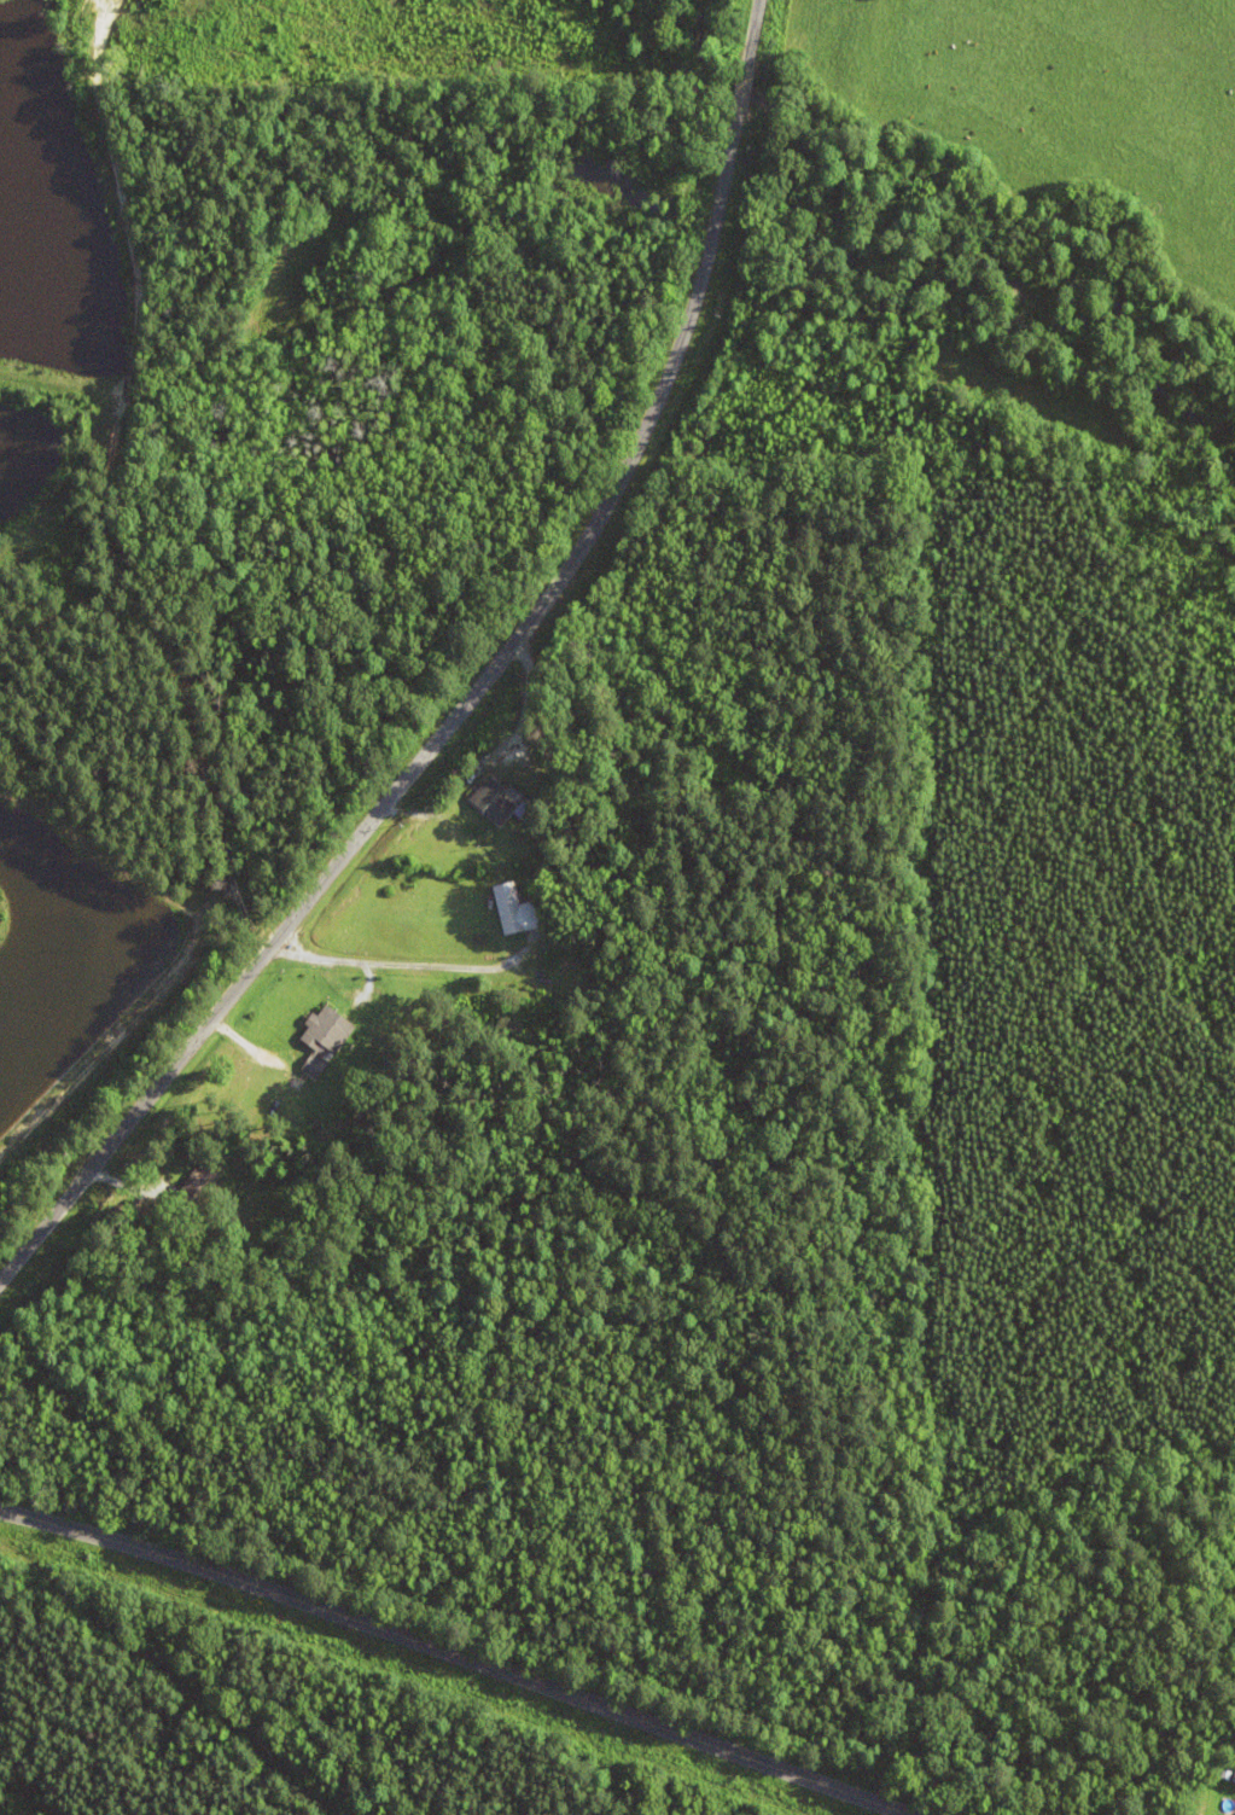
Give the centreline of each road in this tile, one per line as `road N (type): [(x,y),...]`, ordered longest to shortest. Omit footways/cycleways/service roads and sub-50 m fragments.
road 1 (residential): [(0,1287),(509,653),(616,495),(691,321),(761,0)]
road 2 (tertiary): [(917,1814),(169,1554),(0,1509)]
road 3 (residential): [(273,1814),(0,1595)]

